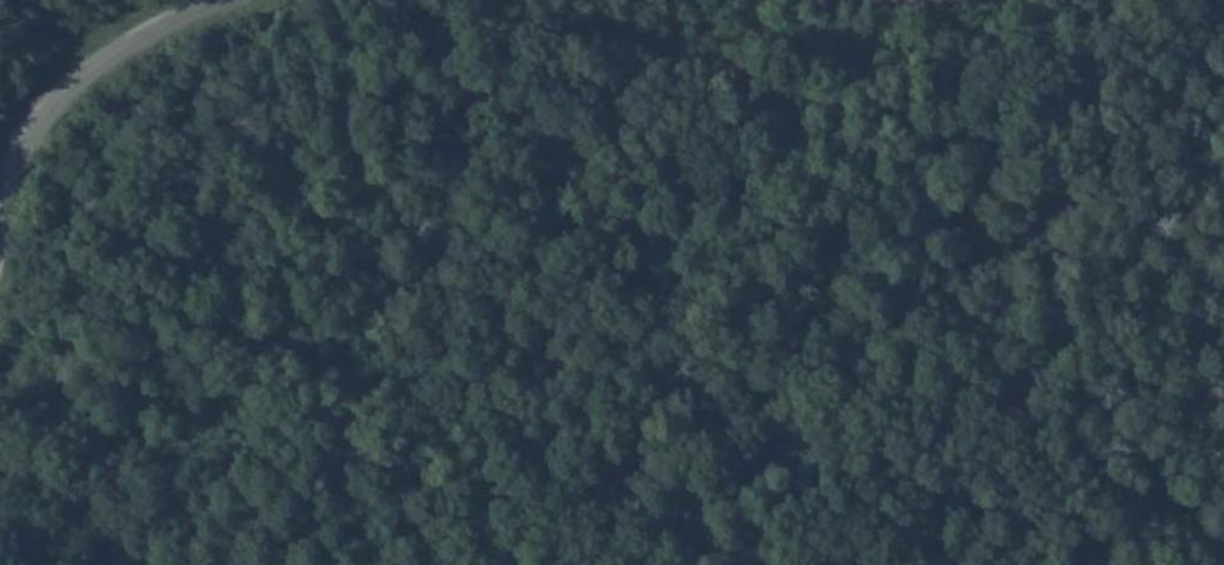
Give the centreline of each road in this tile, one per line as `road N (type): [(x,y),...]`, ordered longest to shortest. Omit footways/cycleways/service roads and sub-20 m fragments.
road 1 (track): [(368,564),(610,462),(1059,207),(1223,40)]
road 2 (tertiary): [(219,0),(87,69),(51,105),(9,182),(0,236)]
road 3 (track): [(923,564),(852,390),(807,380),(734,392)]
road 4 (track): [(0,429),(145,564)]

